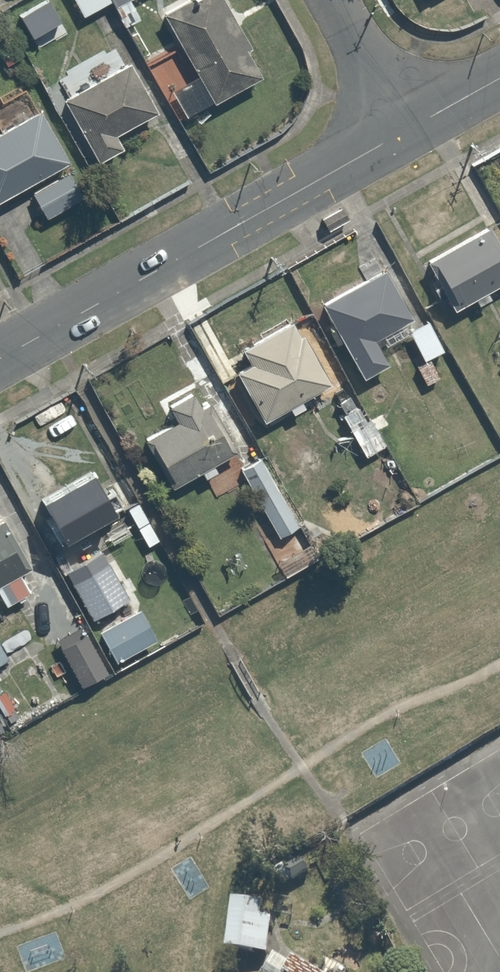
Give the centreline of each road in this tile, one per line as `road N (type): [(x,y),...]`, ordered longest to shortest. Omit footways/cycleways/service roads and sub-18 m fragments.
road 1 (unclassified): [(0,358),(403,134)]
road 2 (residential): [(403,134),(330,0)]

